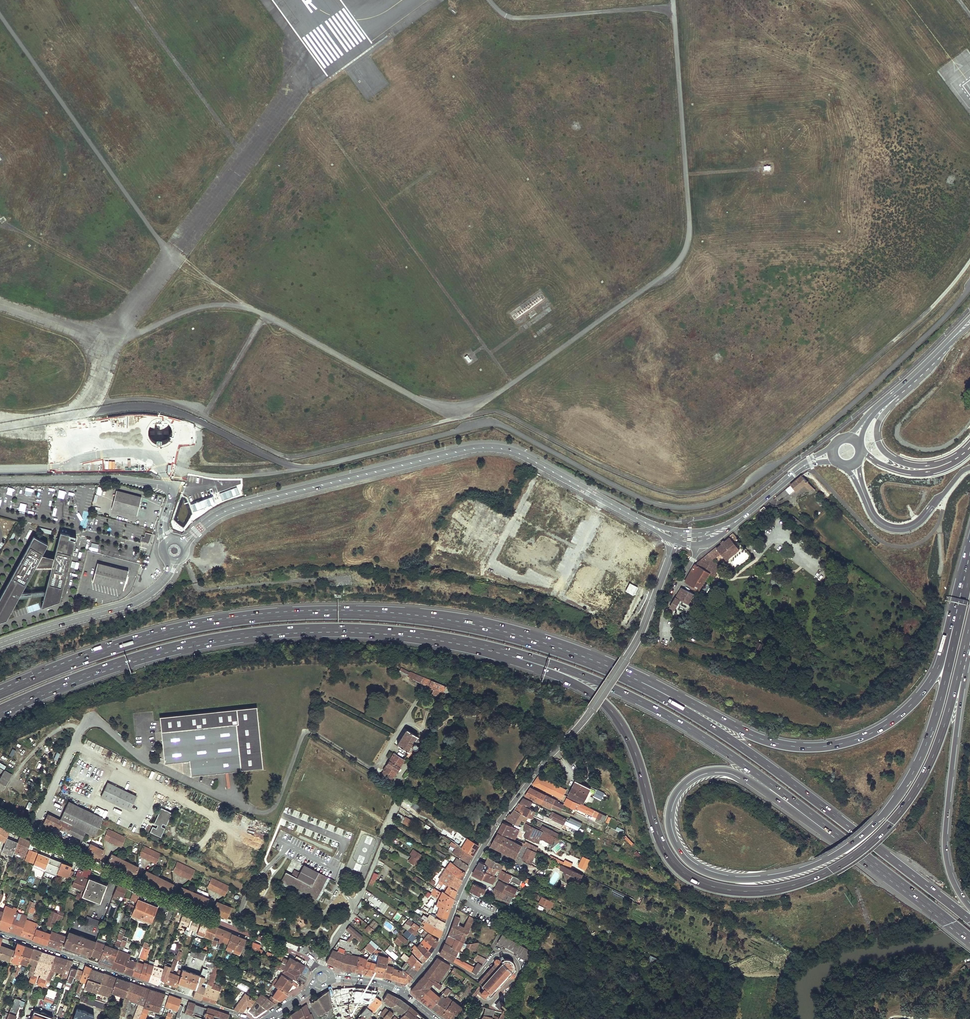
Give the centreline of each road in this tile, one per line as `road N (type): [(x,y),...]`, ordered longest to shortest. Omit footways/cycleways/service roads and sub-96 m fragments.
road 1 (motorway): [(537,641),(453,621),(278,617),(130,645),(0,695)]
road 2 (trunk): [(965,586),(938,666),(917,699),(878,729),(839,743),(755,735),(611,661),(537,641)]
road 3 (motorway): [(969,919),(726,737),(631,682),(537,641)]
road 4 (motorway): [(0,712),(105,669),(225,638),(367,631),(479,646)]
road 5 (trunk): [(479,646),(605,703),(636,754),(657,834),(685,874),(722,889),(760,891),(834,868)]
road 6 (tertiary): [(605,500),(519,453),(477,448),(234,508),(183,543)]
road 7 (residential): [(404,994),(435,954),(502,818),(629,654)]
road 8 (trunk): [(829,858),(778,876),(706,873),(677,849),(668,823),(672,797),(696,773),(730,770),(836,833)]
road 9 (motorway): [(479,646),(632,697),(719,747),(836,833)]
road 10 (residential): [(319,972),(303,957),(28,836)]
road 11 (trunk): [(965,586),(943,690),(915,769),(884,815),(829,858)]
road 12 (trunk): [(834,868),(876,837),(919,784),(969,631)]
road 13 (trunk): [(969,908),(950,873),(945,839),(969,653)]
road 14 (residential): [(246,1018),(0,931)]
road 15 (unclassified): [(0,478),(97,476),(164,486),(173,495),(163,523),(169,541)]
road 16 (trunk): [(969,447),(923,465),(883,451),(878,423),(914,376)]
road 17 (tertiary): [(160,584),(127,605),(0,643)]
road 18 (motorway): [(836,833),(969,936)]
road 19 (trunk): [(863,491),(877,520),(909,527),(969,468)]
road 20 (residential): [(28,836),(79,729),(91,720),(103,724)]
road 21 (residential): [(675,540),(629,654)]
road 22 (trunk): [(969,449),(921,472),(890,467),(861,449)]

